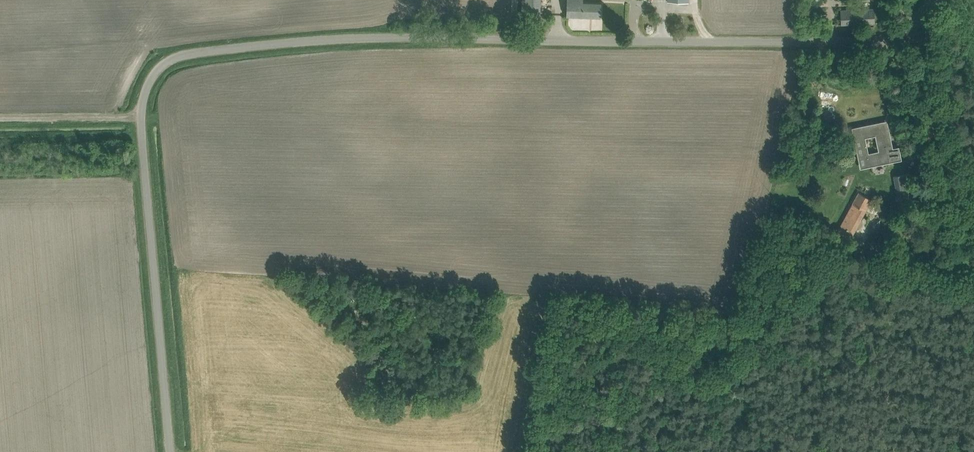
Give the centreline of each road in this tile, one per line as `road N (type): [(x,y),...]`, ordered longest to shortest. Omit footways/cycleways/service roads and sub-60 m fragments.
road 1 (unclassified): [(170,451),(144,129),(145,102),(172,63),(308,42),(884,44),(936,0)]
road 2 (track): [(912,245),(968,252),(969,244),(914,26)]
road 3 (track): [(0,123),(145,112)]

